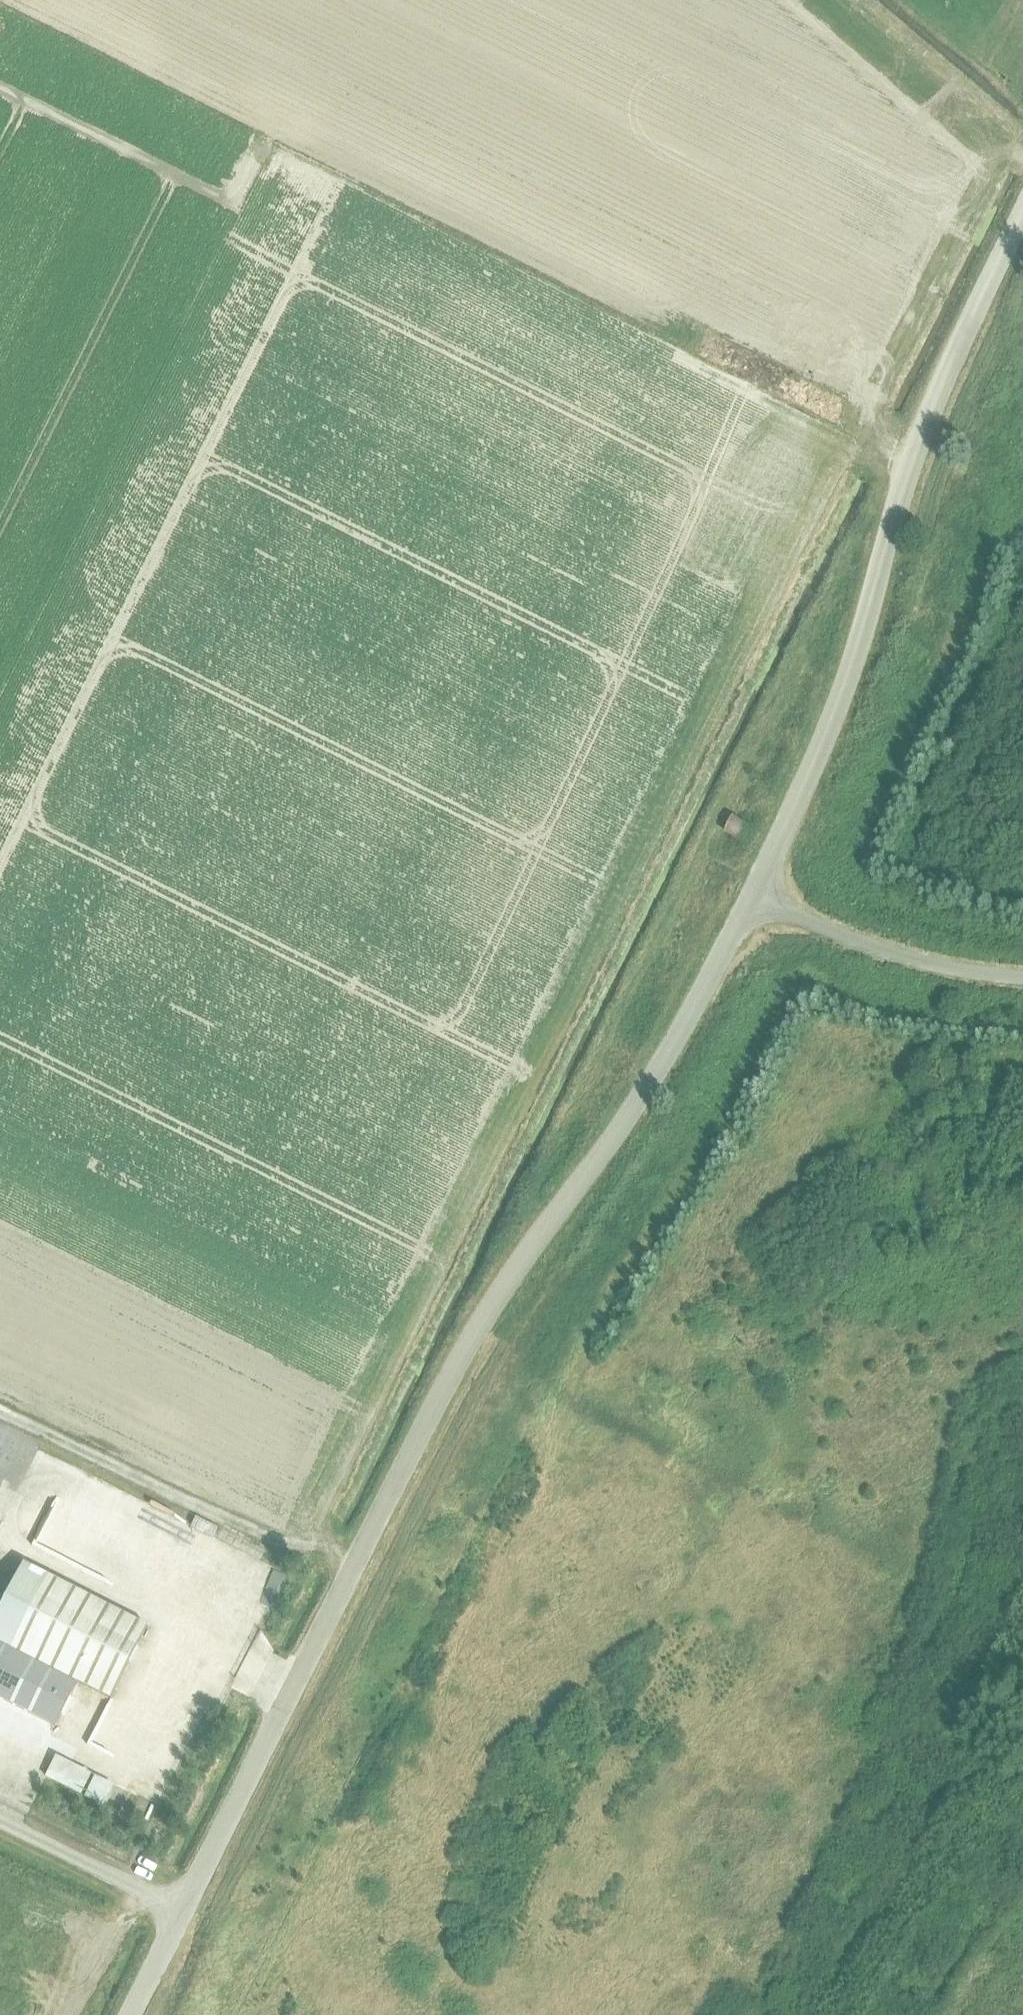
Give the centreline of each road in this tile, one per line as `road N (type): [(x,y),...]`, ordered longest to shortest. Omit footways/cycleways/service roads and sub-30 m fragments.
road 1 (unclassified): [(166,1906),(427,1402),(634,1113),(751,898),(834,716),(922,423),(1022,215)]
road 2 (unclassified): [(166,1906),(0,1824)]
road 3 (unclassified): [(114,2014),(166,1906)]

